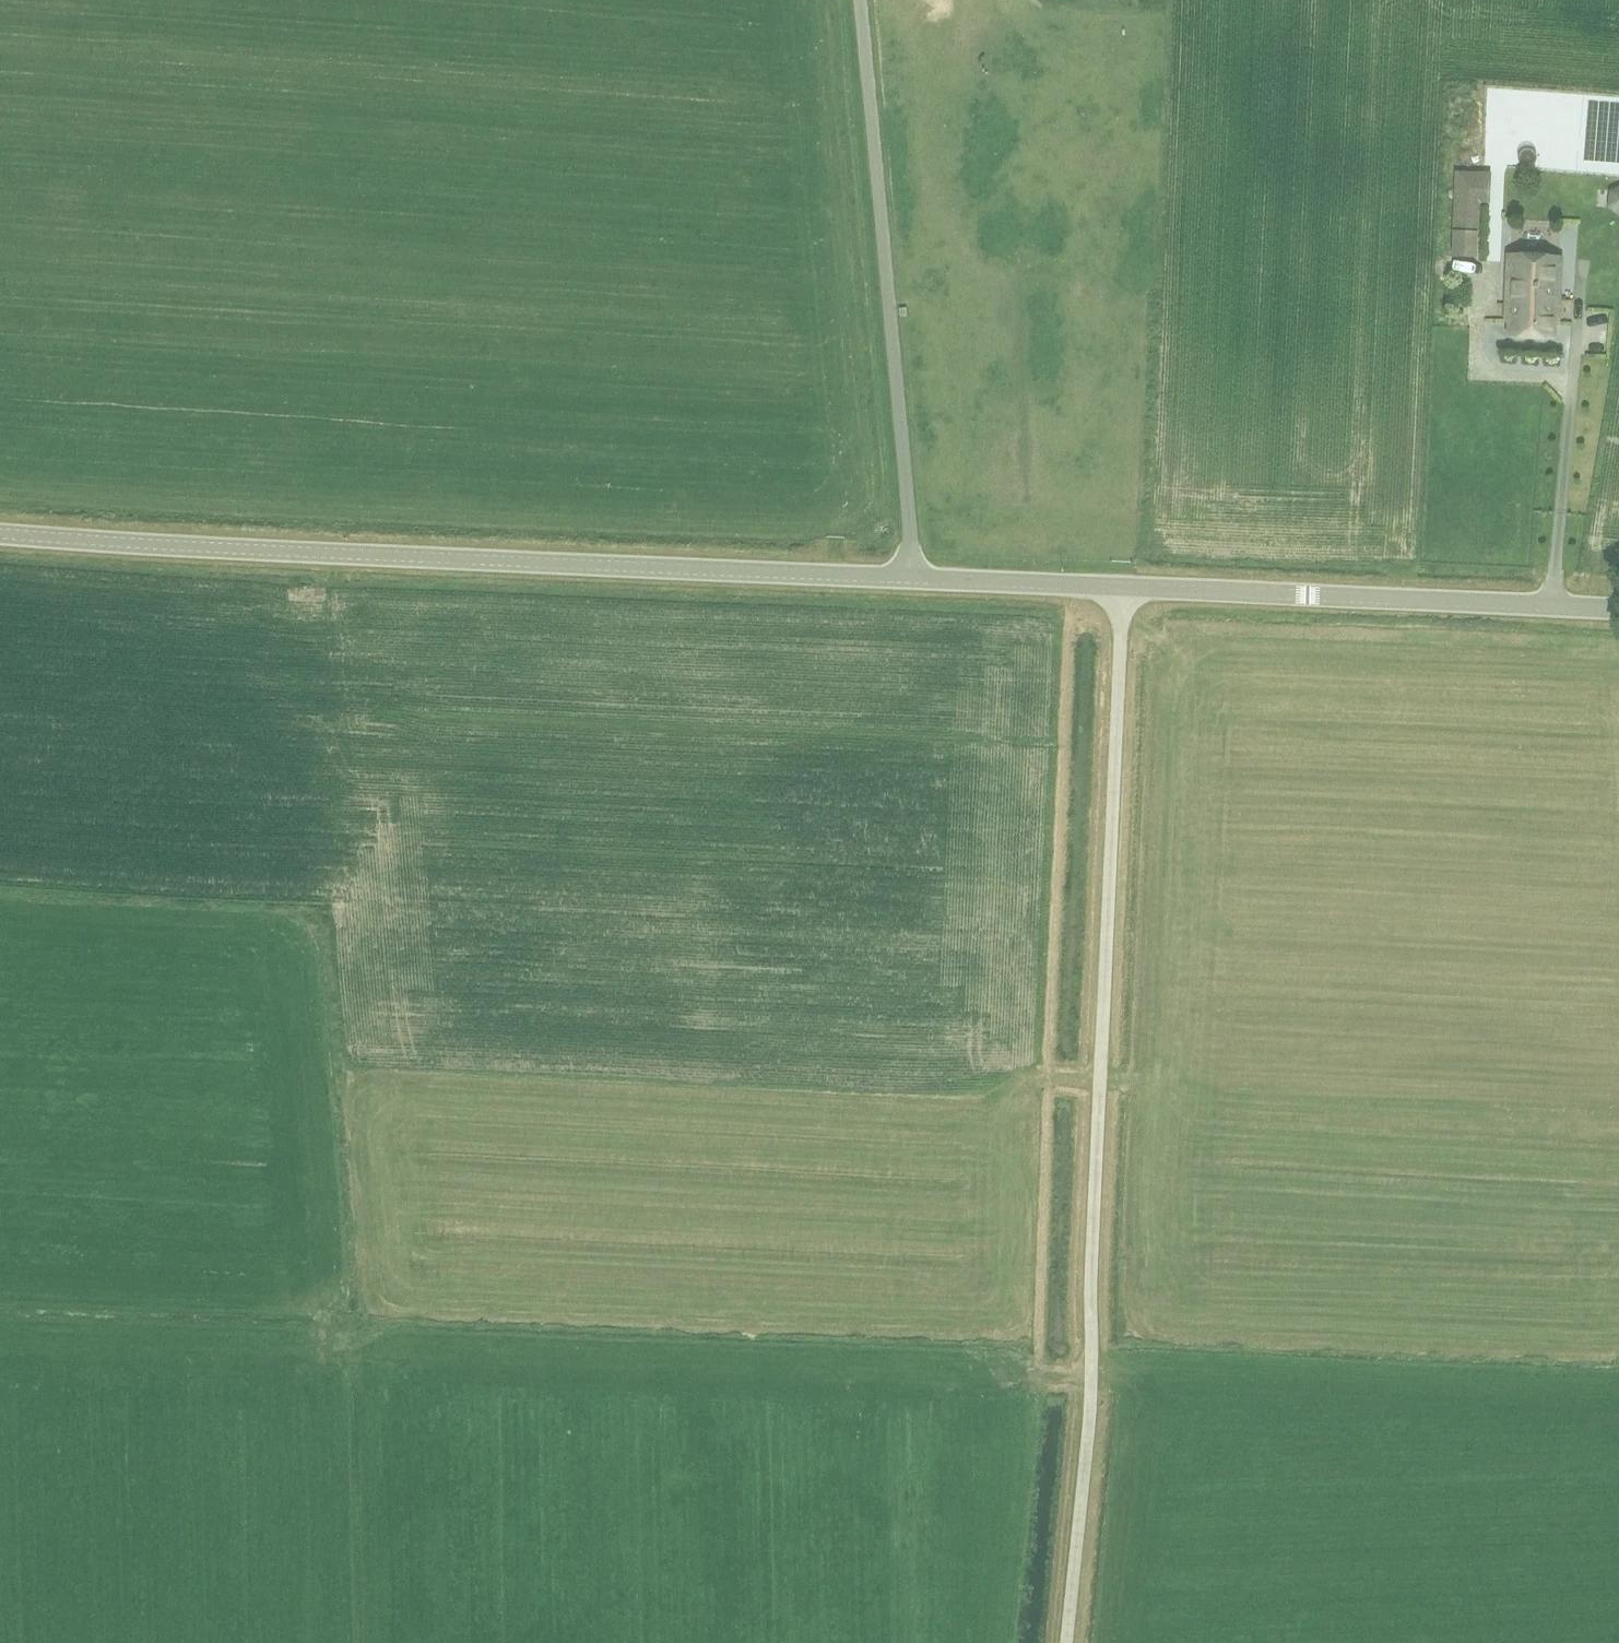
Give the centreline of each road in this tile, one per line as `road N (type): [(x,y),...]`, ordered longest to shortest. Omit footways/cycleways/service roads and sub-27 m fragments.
road 1 (tertiary): [(1618,610),(0,536)]

